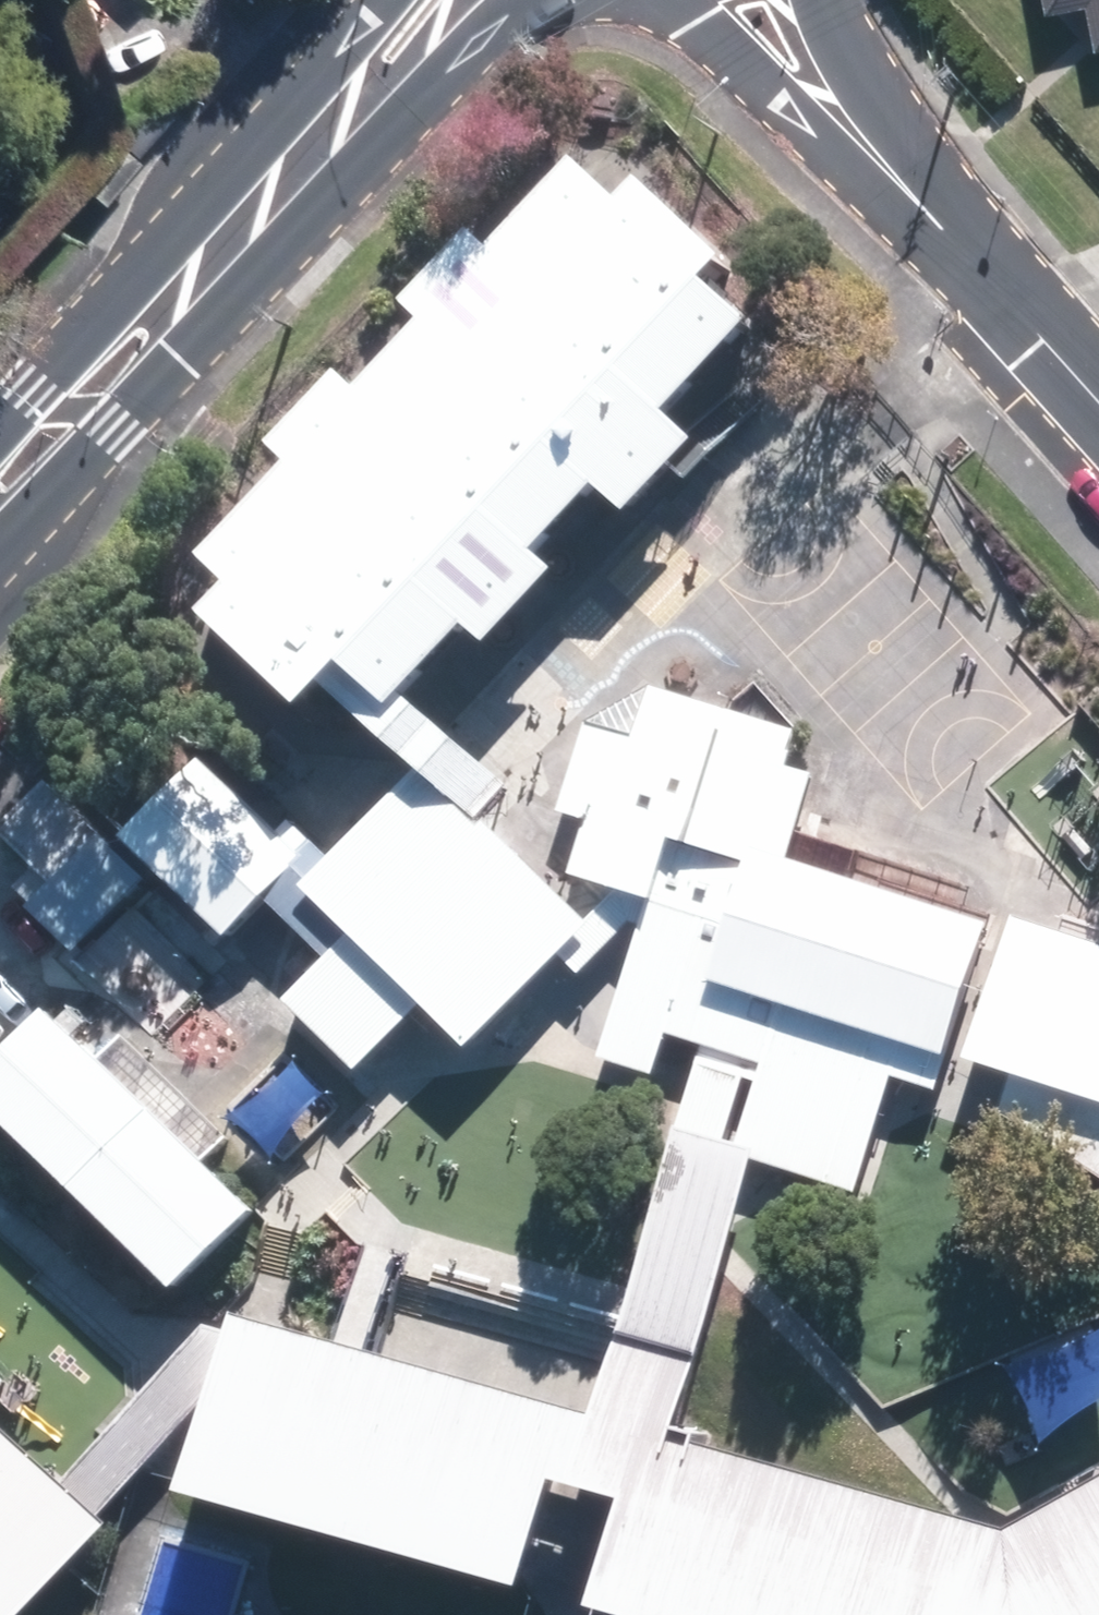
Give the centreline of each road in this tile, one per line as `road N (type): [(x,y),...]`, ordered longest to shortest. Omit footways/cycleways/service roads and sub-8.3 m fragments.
road 1 (tertiary): [(534,0),(458,65),(115,423),(0,521)]
road 2 (tertiary): [(0,441),(386,0)]
road 3 (residential): [(939,220),(786,107),(676,0)]
road 4 (residential): [(828,0),(939,220)]
road 5 (residential): [(1098,398),(939,220)]

